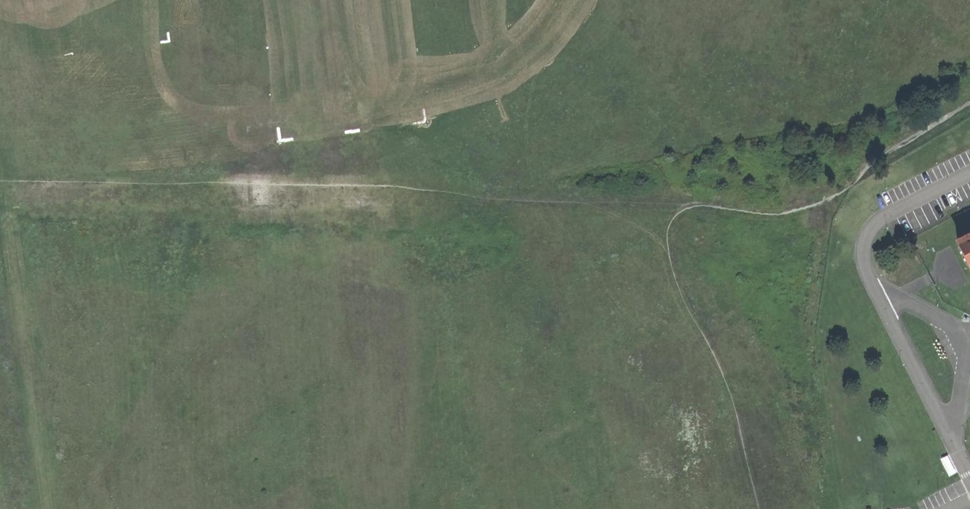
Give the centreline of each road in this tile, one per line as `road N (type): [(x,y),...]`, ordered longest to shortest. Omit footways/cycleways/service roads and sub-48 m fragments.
road 1 (unclassified): [(848,176),(969,102)]

